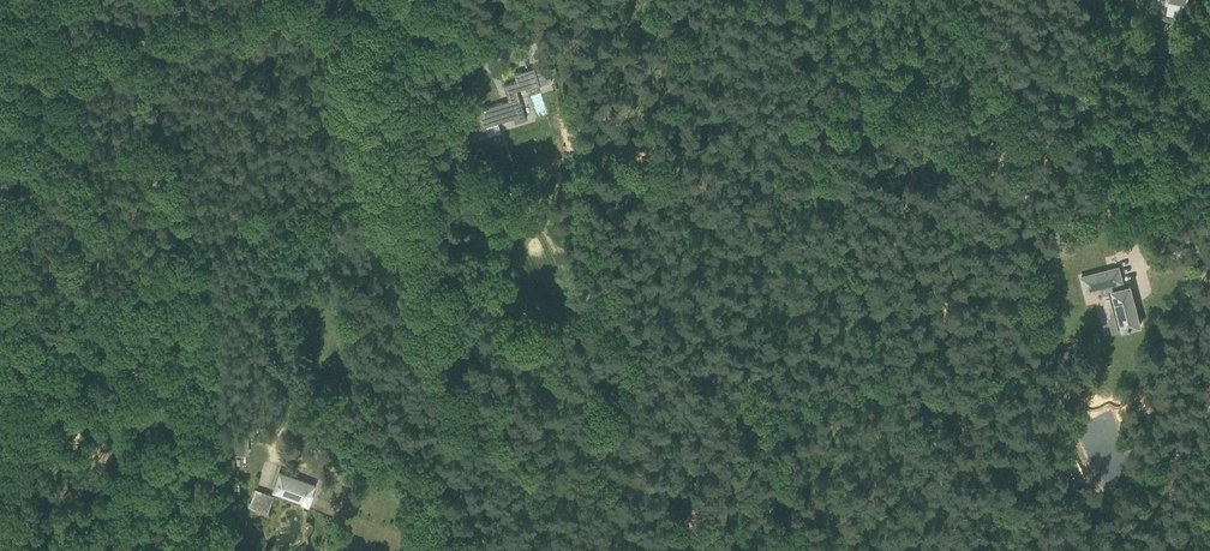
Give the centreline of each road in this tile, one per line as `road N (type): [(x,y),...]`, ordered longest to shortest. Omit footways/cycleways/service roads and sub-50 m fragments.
road 1 (track): [(0,459),(154,326),(242,212),(379,124),(480,0)]
road 2 (track): [(961,550),(882,341),(784,0)]

